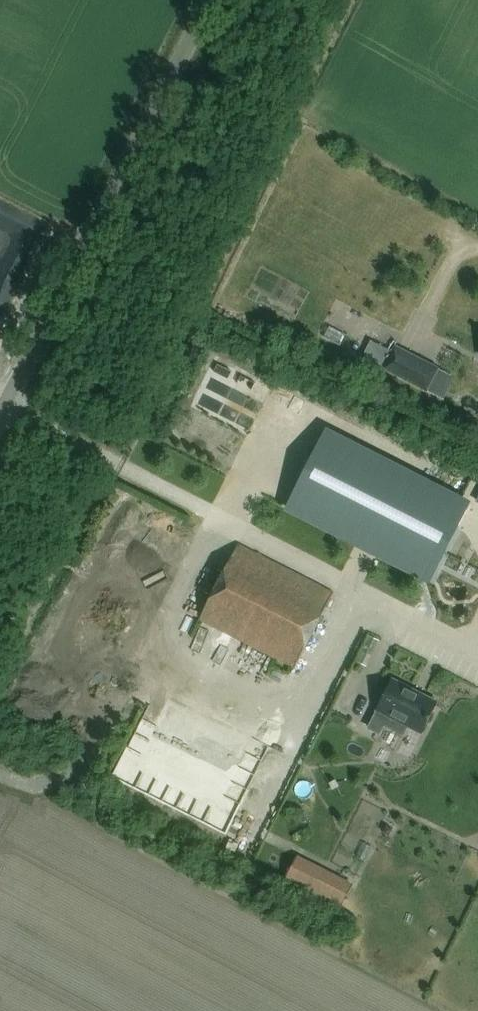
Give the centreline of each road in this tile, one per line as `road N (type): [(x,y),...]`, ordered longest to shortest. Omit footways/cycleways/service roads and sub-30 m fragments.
road 1 (track): [(5,402),(477,654)]
road 2 (unclassified): [(0,411),(208,0)]

